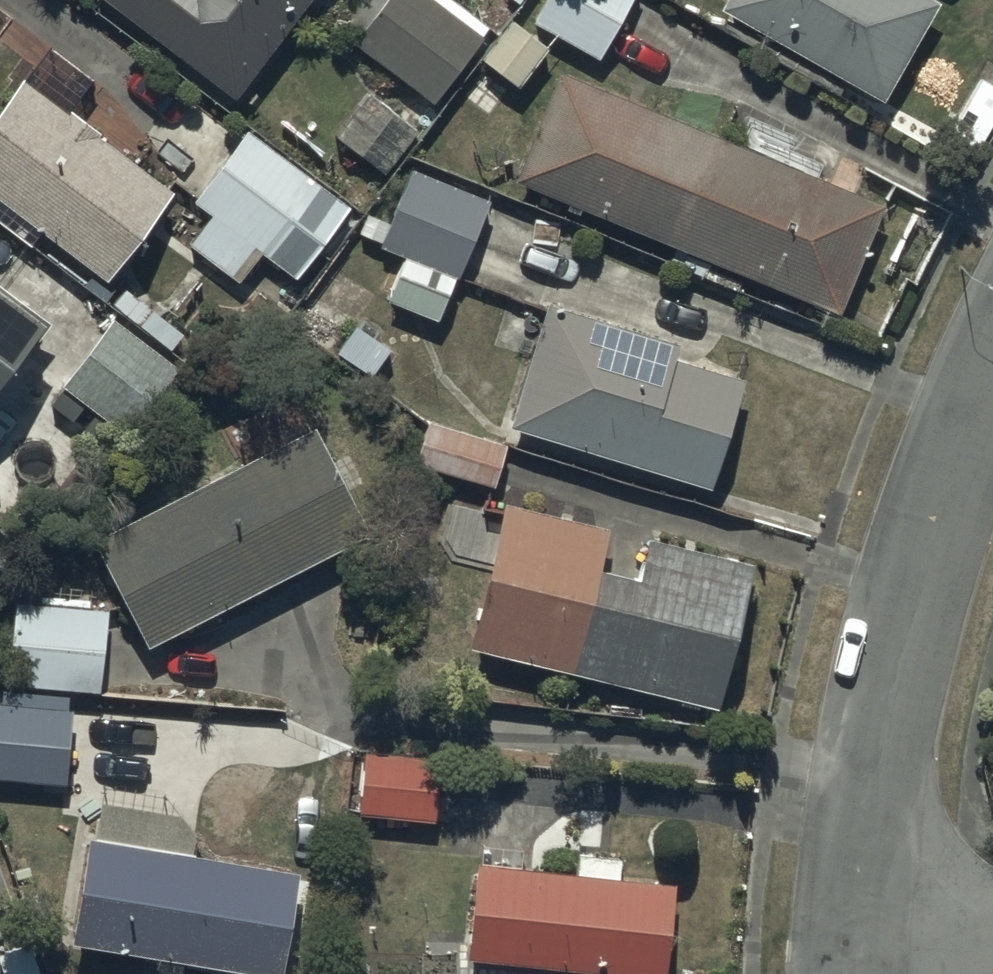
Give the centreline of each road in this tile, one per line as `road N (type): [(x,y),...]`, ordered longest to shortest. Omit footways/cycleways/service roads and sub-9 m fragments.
road 1 (residential): [(856,970),(870,767),(936,545),(992,401)]
road 2 (residential): [(856,970),(992,969)]

